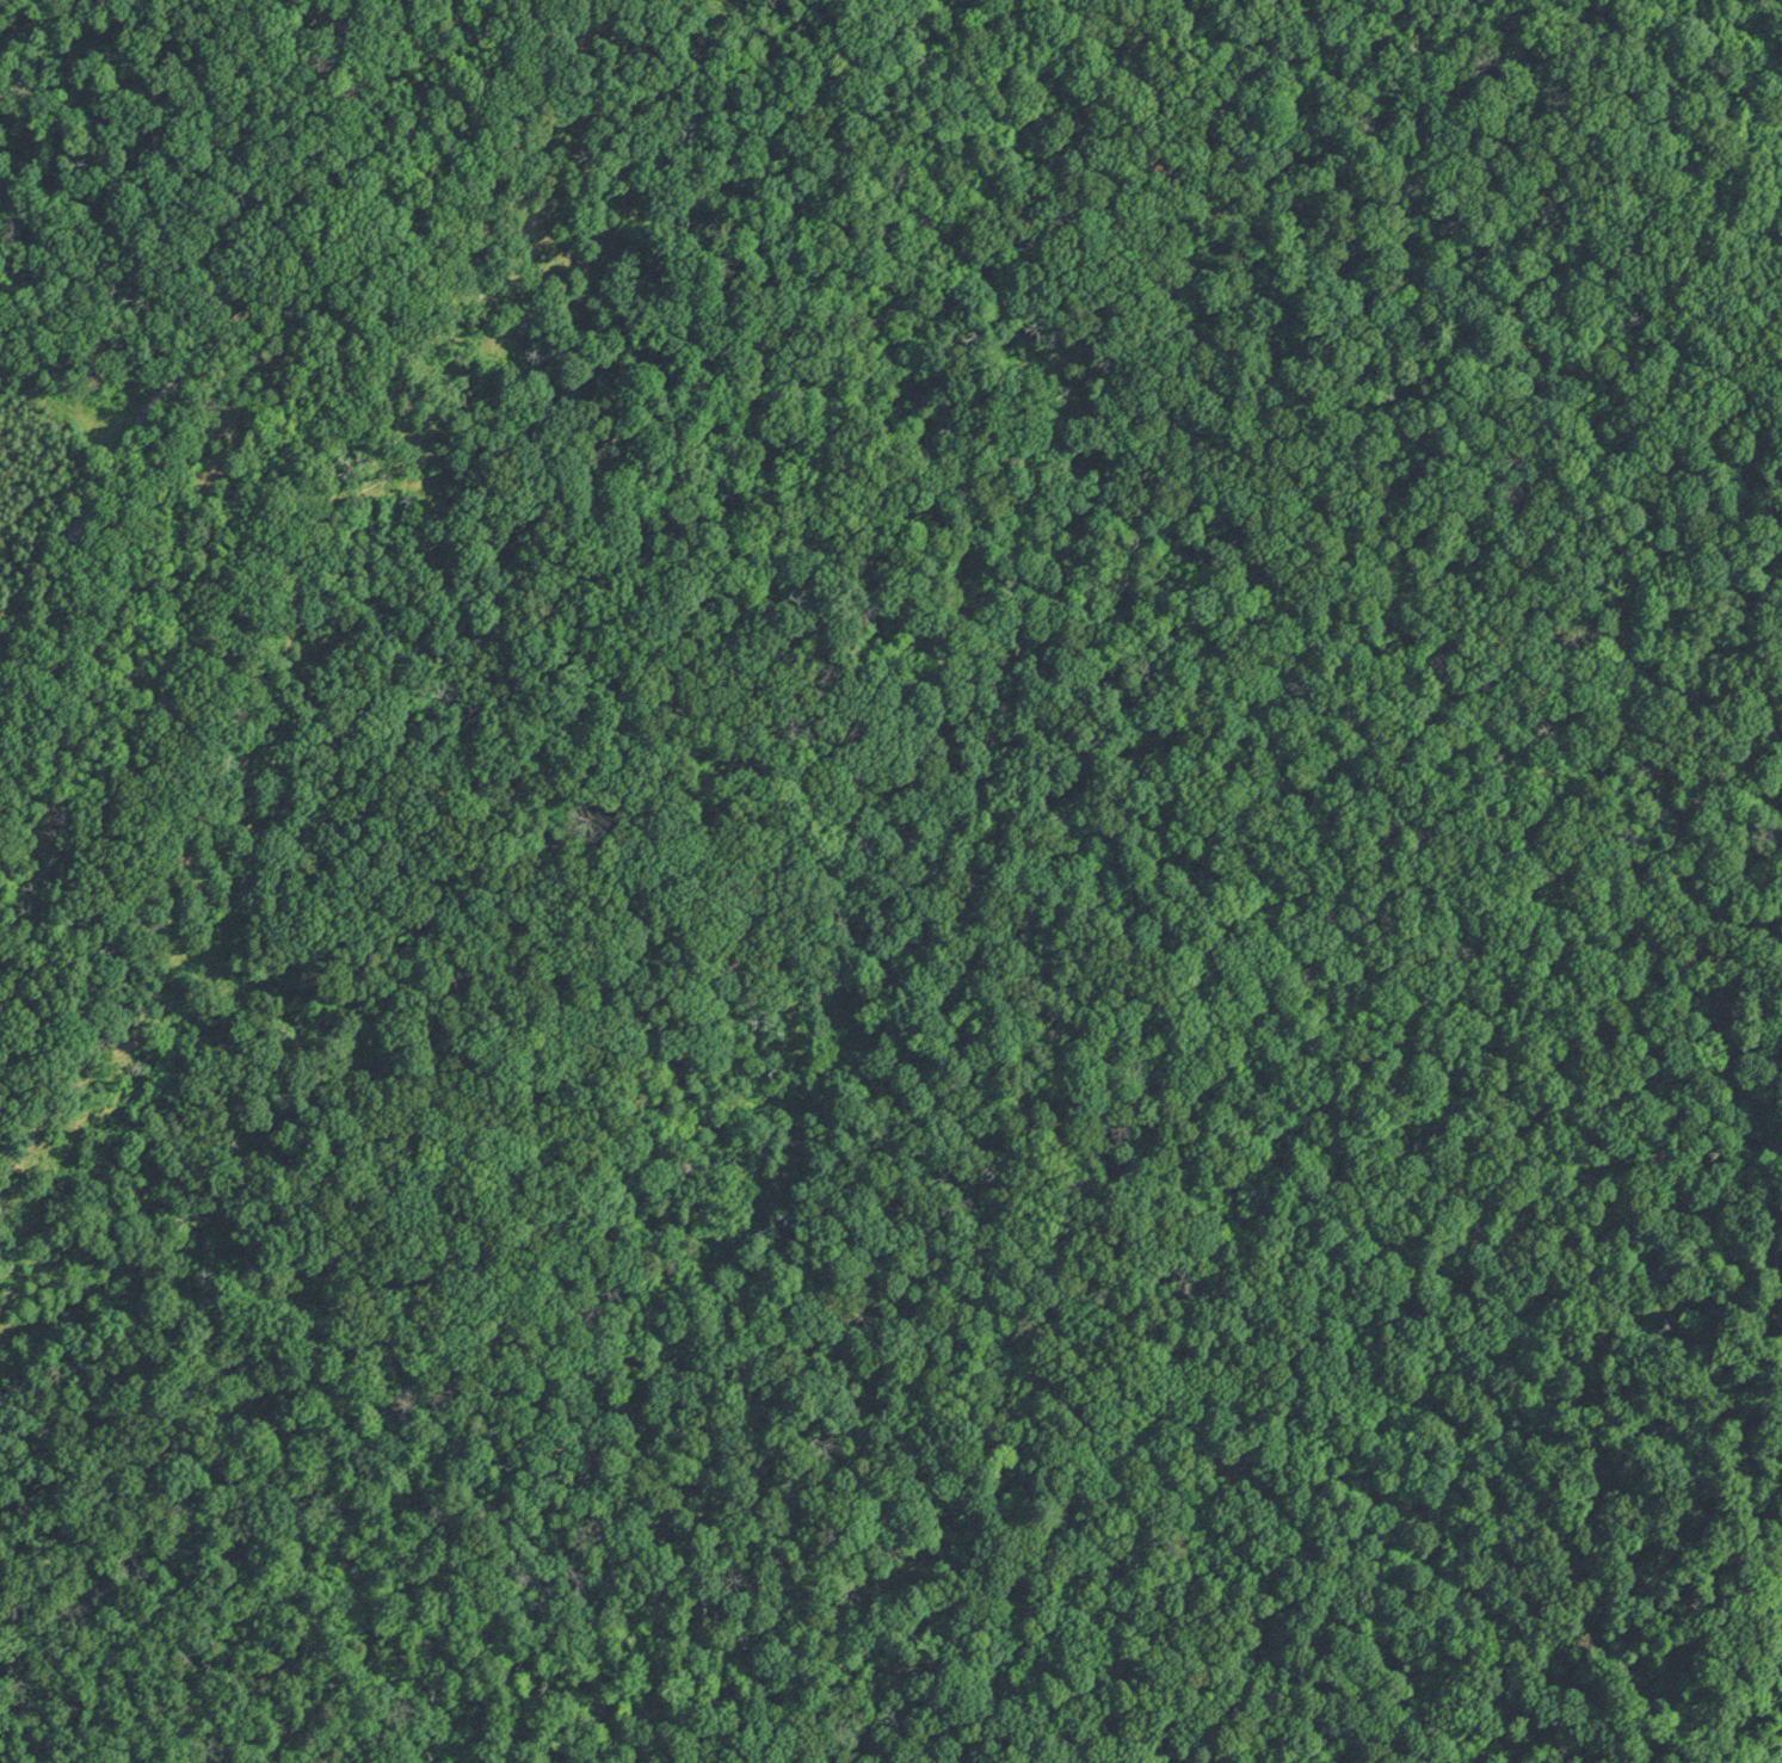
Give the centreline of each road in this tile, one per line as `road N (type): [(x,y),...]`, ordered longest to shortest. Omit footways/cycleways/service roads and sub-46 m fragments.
road 1 (residential): [(0,688),(27,643),(132,390),(275,166),(323,104),(335,0)]

